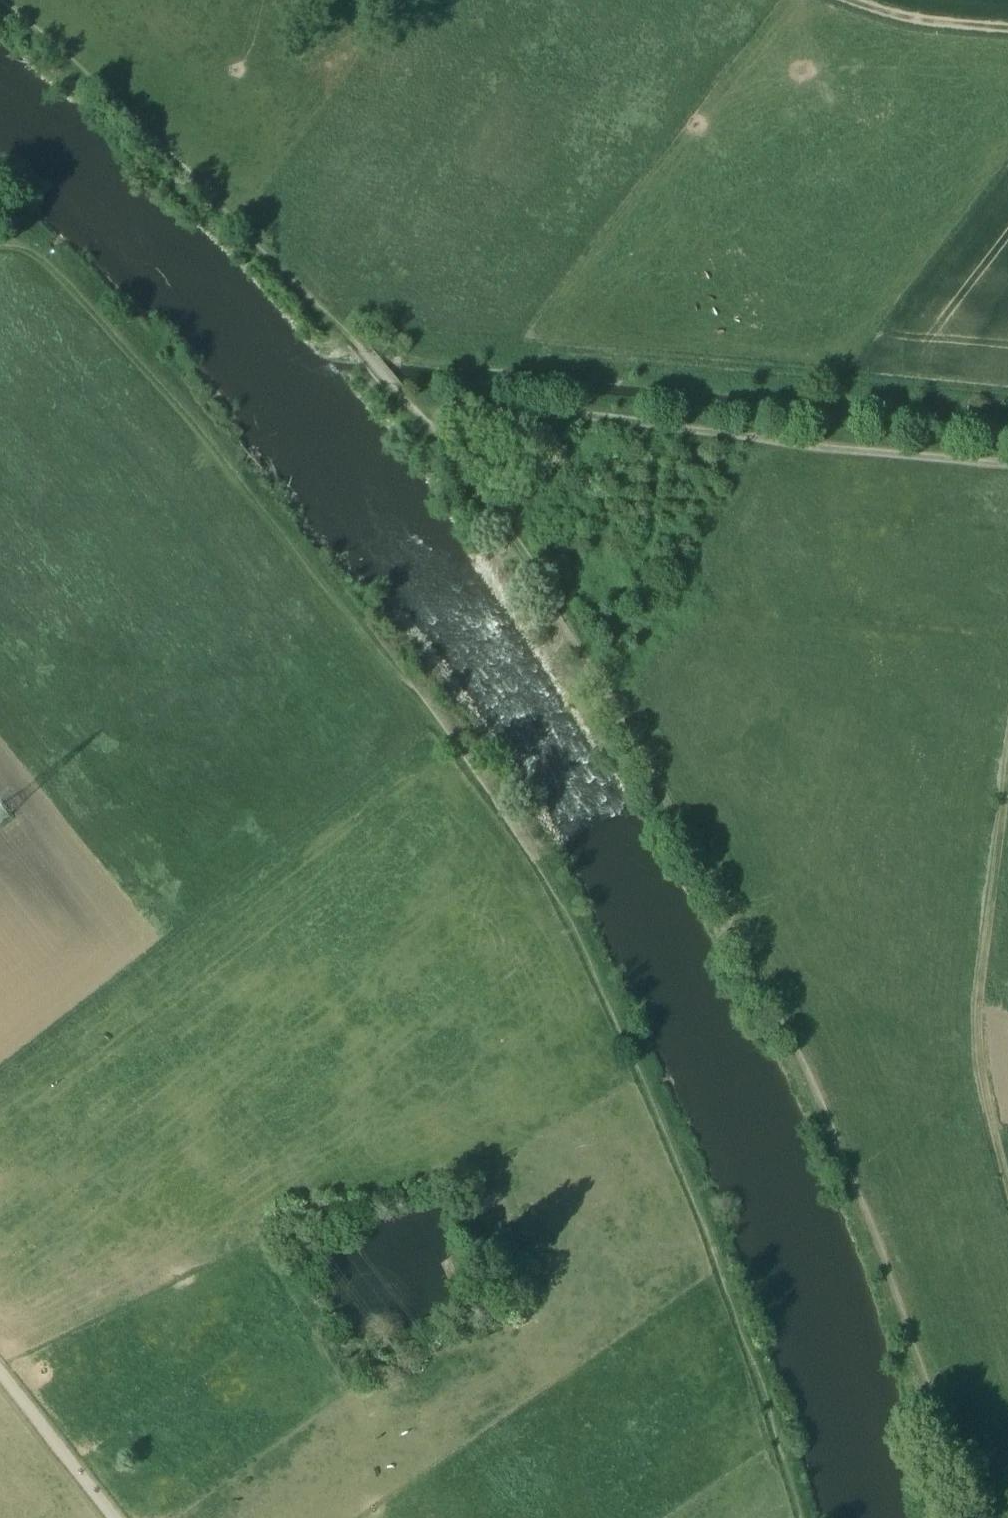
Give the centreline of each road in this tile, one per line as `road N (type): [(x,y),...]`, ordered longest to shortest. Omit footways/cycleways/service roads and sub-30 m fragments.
road 1 (track): [(1007,473),(426,413)]
road 2 (track): [(1007,1143),(993,1018),(1007,878)]
road 3 (track): [(0,1369),(116,1517)]
road 4 (track): [(835,0),(890,22),(1007,38)]

